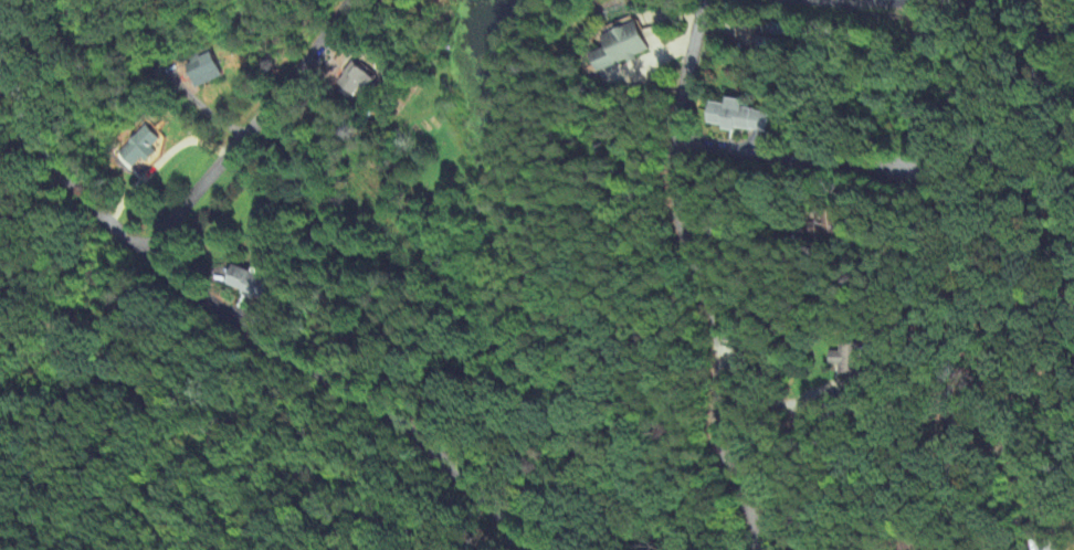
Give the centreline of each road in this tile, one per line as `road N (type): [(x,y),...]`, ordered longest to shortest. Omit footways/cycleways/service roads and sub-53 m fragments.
road 1 (residential): [(756,549),(755,519),(716,427),(719,341),(712,306),(677,220),(683,72),(701,0)]
road 2 (residential): [(141,256),(415,434),(540,549)]
road 3 (residential): [(349,0),(284,94),(141,256)]
road 4 (residential): [(141,256),(32,131),(0,58)]
road 5 (residential): [(674,155),(902,162)]

